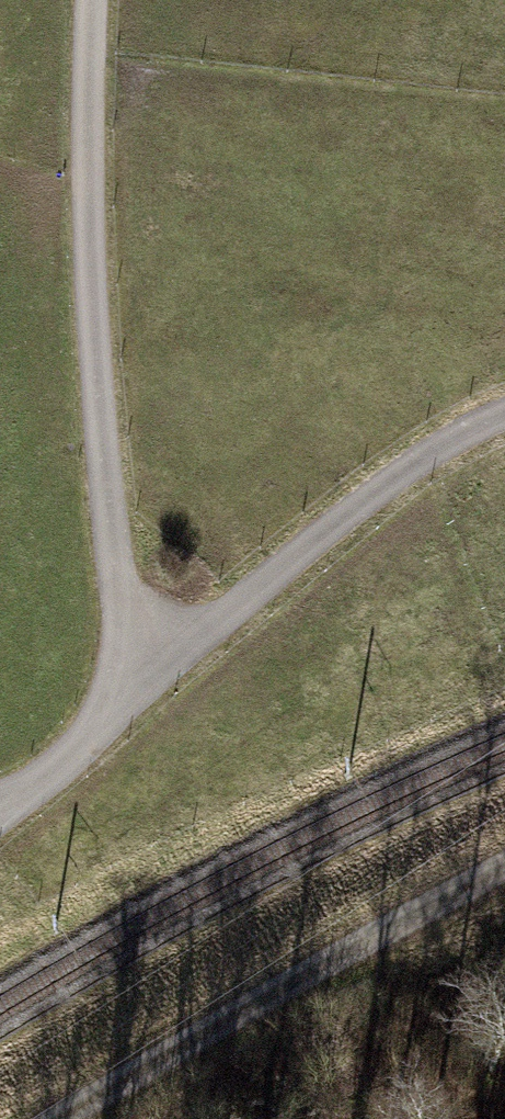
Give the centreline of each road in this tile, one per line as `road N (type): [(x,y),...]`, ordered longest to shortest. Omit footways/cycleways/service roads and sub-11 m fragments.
road 1 (track): [(120,675),(82,320),(82,0)]
road 2 (track): [(504,403),(476,412),(120,675),(55,762),(0,784)]
road 3 (track): [(86,1118),(431,892),(504,858)]

